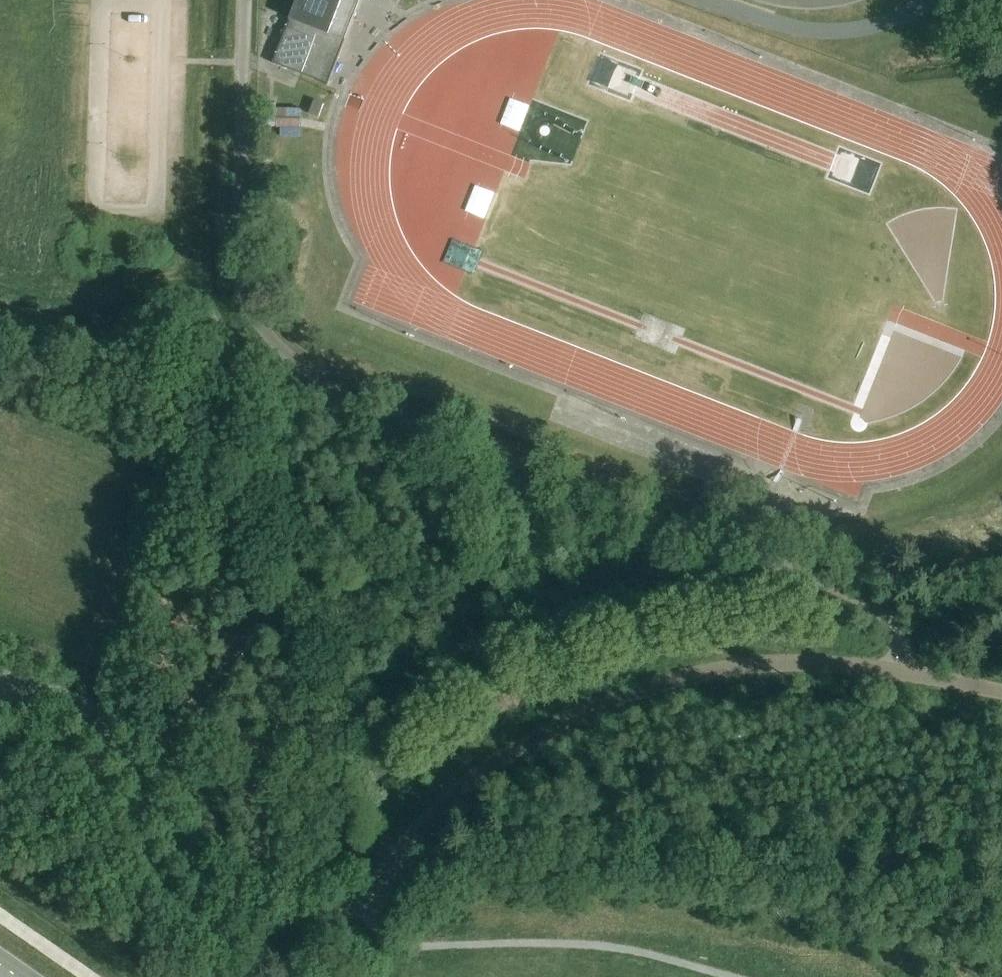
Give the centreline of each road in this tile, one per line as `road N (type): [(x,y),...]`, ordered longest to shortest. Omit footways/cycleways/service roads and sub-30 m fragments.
road 1 (unclassified): [(0,685),(43,694),(115,735),(213,880),(253,904),(285,912),(334,908),(371,892),(438,809),(479,775),(613,701),(726,670),(792,664),(905,672)]
road 2 (unclassified): [(711,540),(877,607),(891,621),(905,672)]

